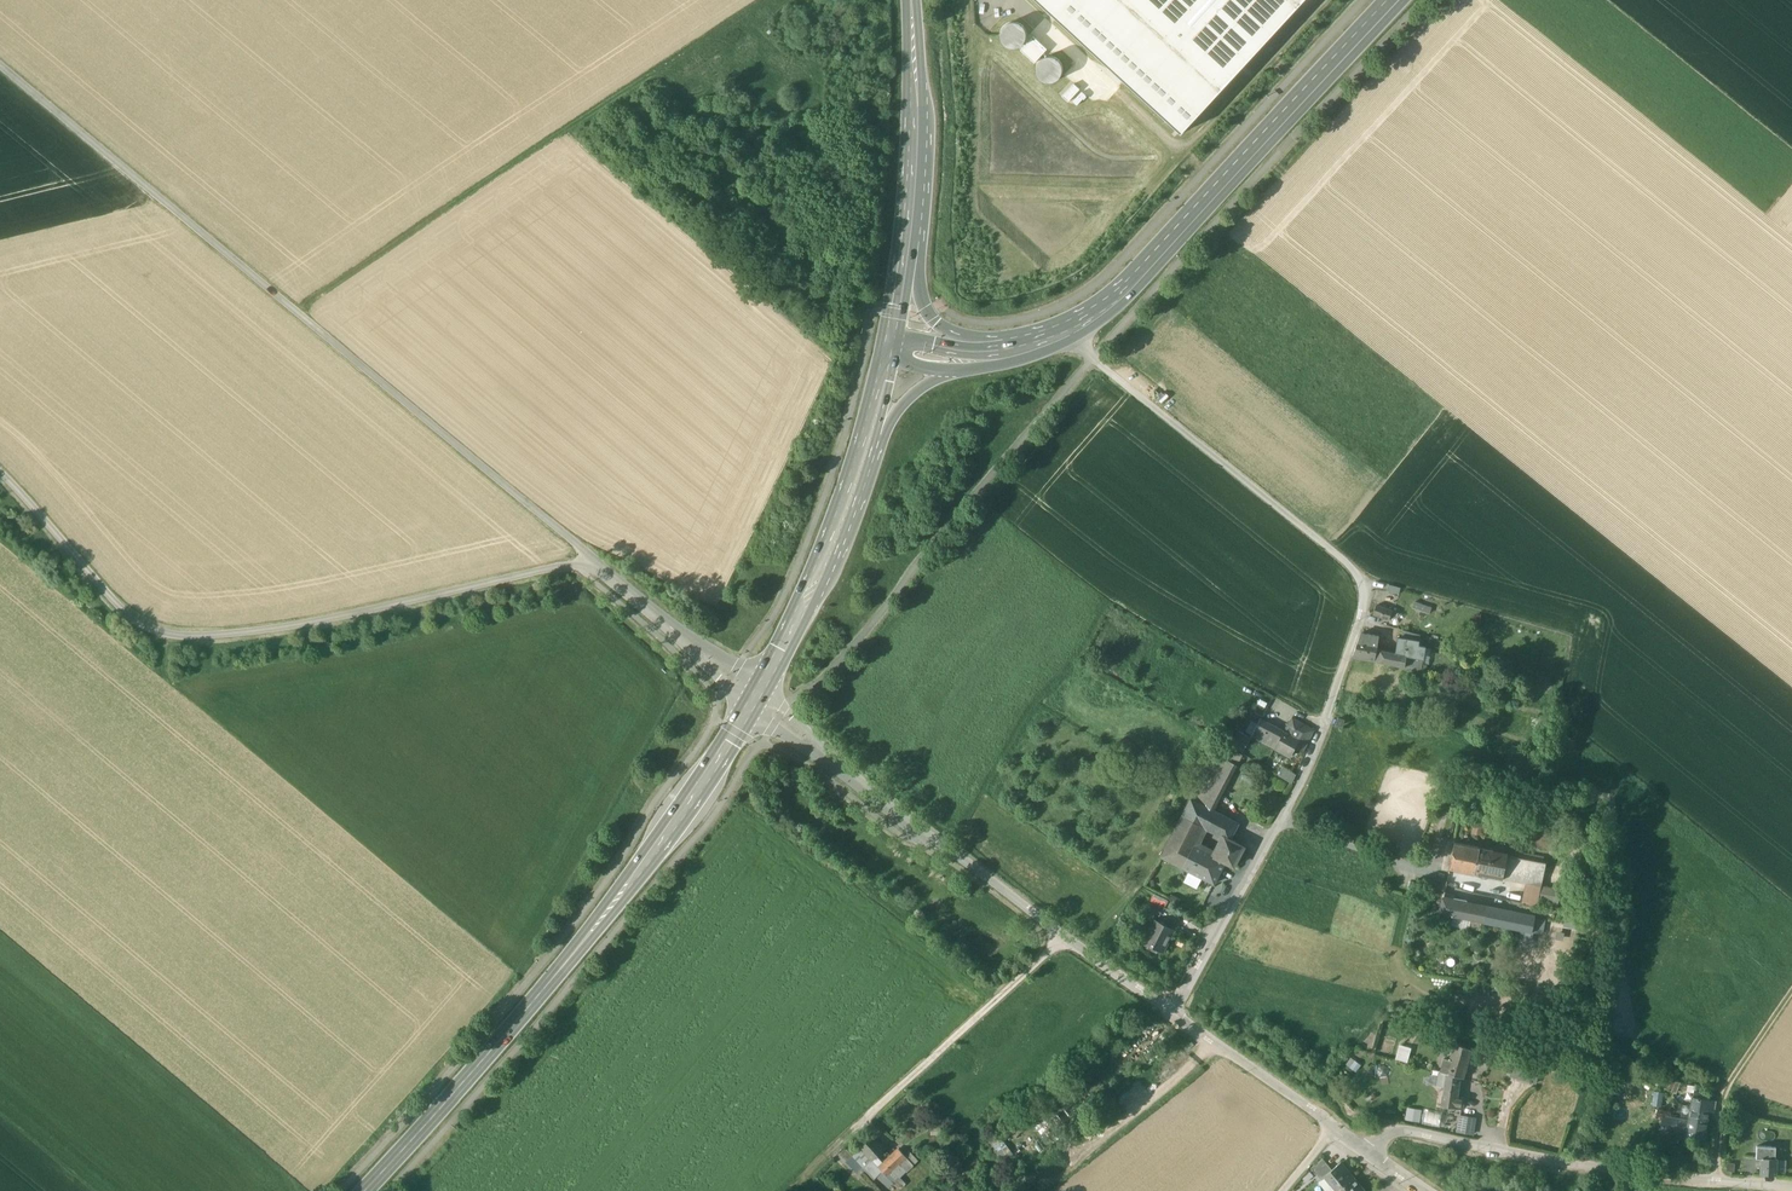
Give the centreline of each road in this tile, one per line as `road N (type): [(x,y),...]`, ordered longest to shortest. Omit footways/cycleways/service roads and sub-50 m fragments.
road 1 (residential): [(1174,1015),(1302,781),(1365,598),(1362,576),(1092,357),(1072,328)]
road 2 (tertiary): [(593,559),(0,66)]
road 3 (tertiary): [(0,474),(124,610),(159,631),(191,637),(318,622),(593,559)]
road 4 (primary): [(365,1190),(637,874),(755,697)]
road 5 (track): [(294,311),(764,0)]
road 6 (secondary): [(1072,328),(1137,281),(1399,0)]
road 7 (tertiary): [(1791,1188),(1638,1174),(1412,1132),(1389,1133),(1369,1153)]
road 8 (tertiary): [(1065,937),(903,820),(755,697)]
road 9 (residential): [(1065,937),(787,1190)]
road 10 (primary): [(755,697),(822,572),(868,437)]
road 11 (primary): [(910,243),(920,92),(913,0)]
road 12 (tertiary): [(755,697),(593,559)]
road 13 (secondary): [(984,352),(929,314),(915,288),(910,243)]
road 14 (tertiary): [(1174,1015),(1065,937)]
road 15 (tertiary): [(1261,1075),(1369,1153)]

